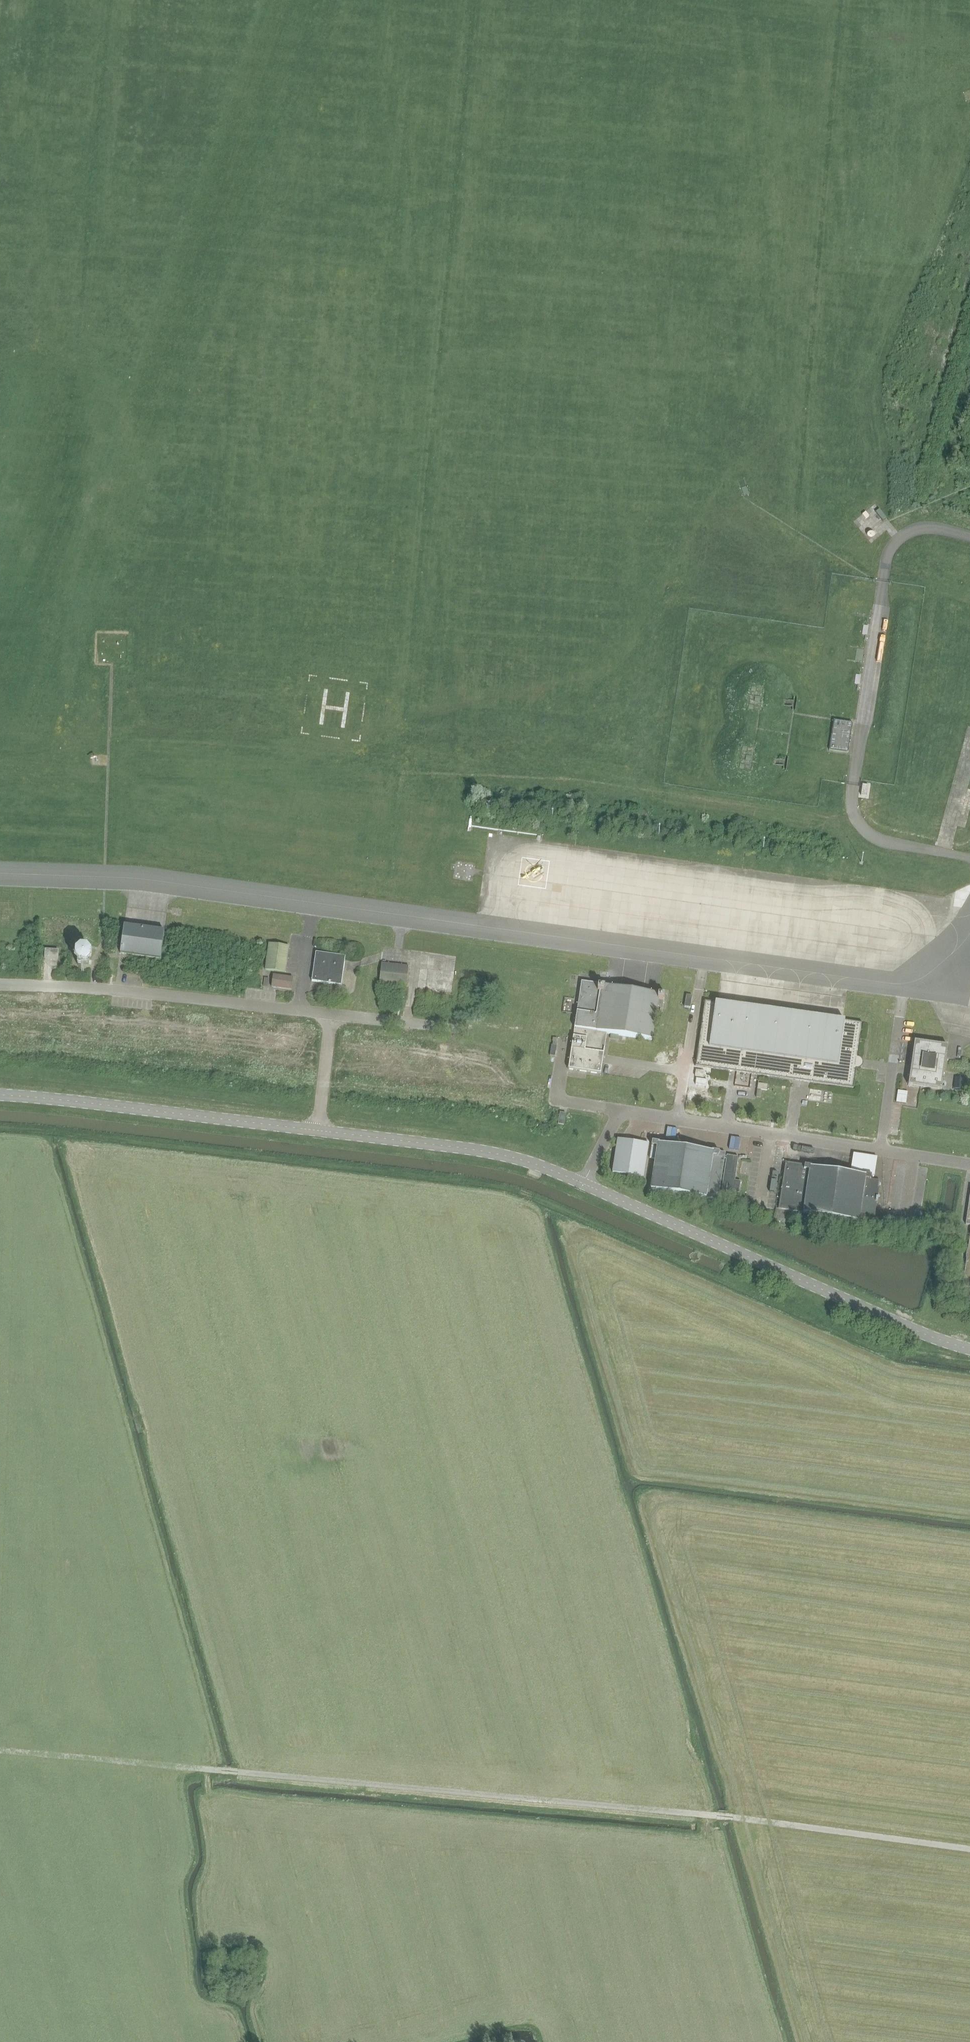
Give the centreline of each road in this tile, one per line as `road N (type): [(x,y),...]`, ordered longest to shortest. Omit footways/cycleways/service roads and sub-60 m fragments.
road 1 (unclassified): [(0,1095),(523,1159),(969,1350)]
road 2 (track): [(0,1750),(731,1817),(969,1849)]

